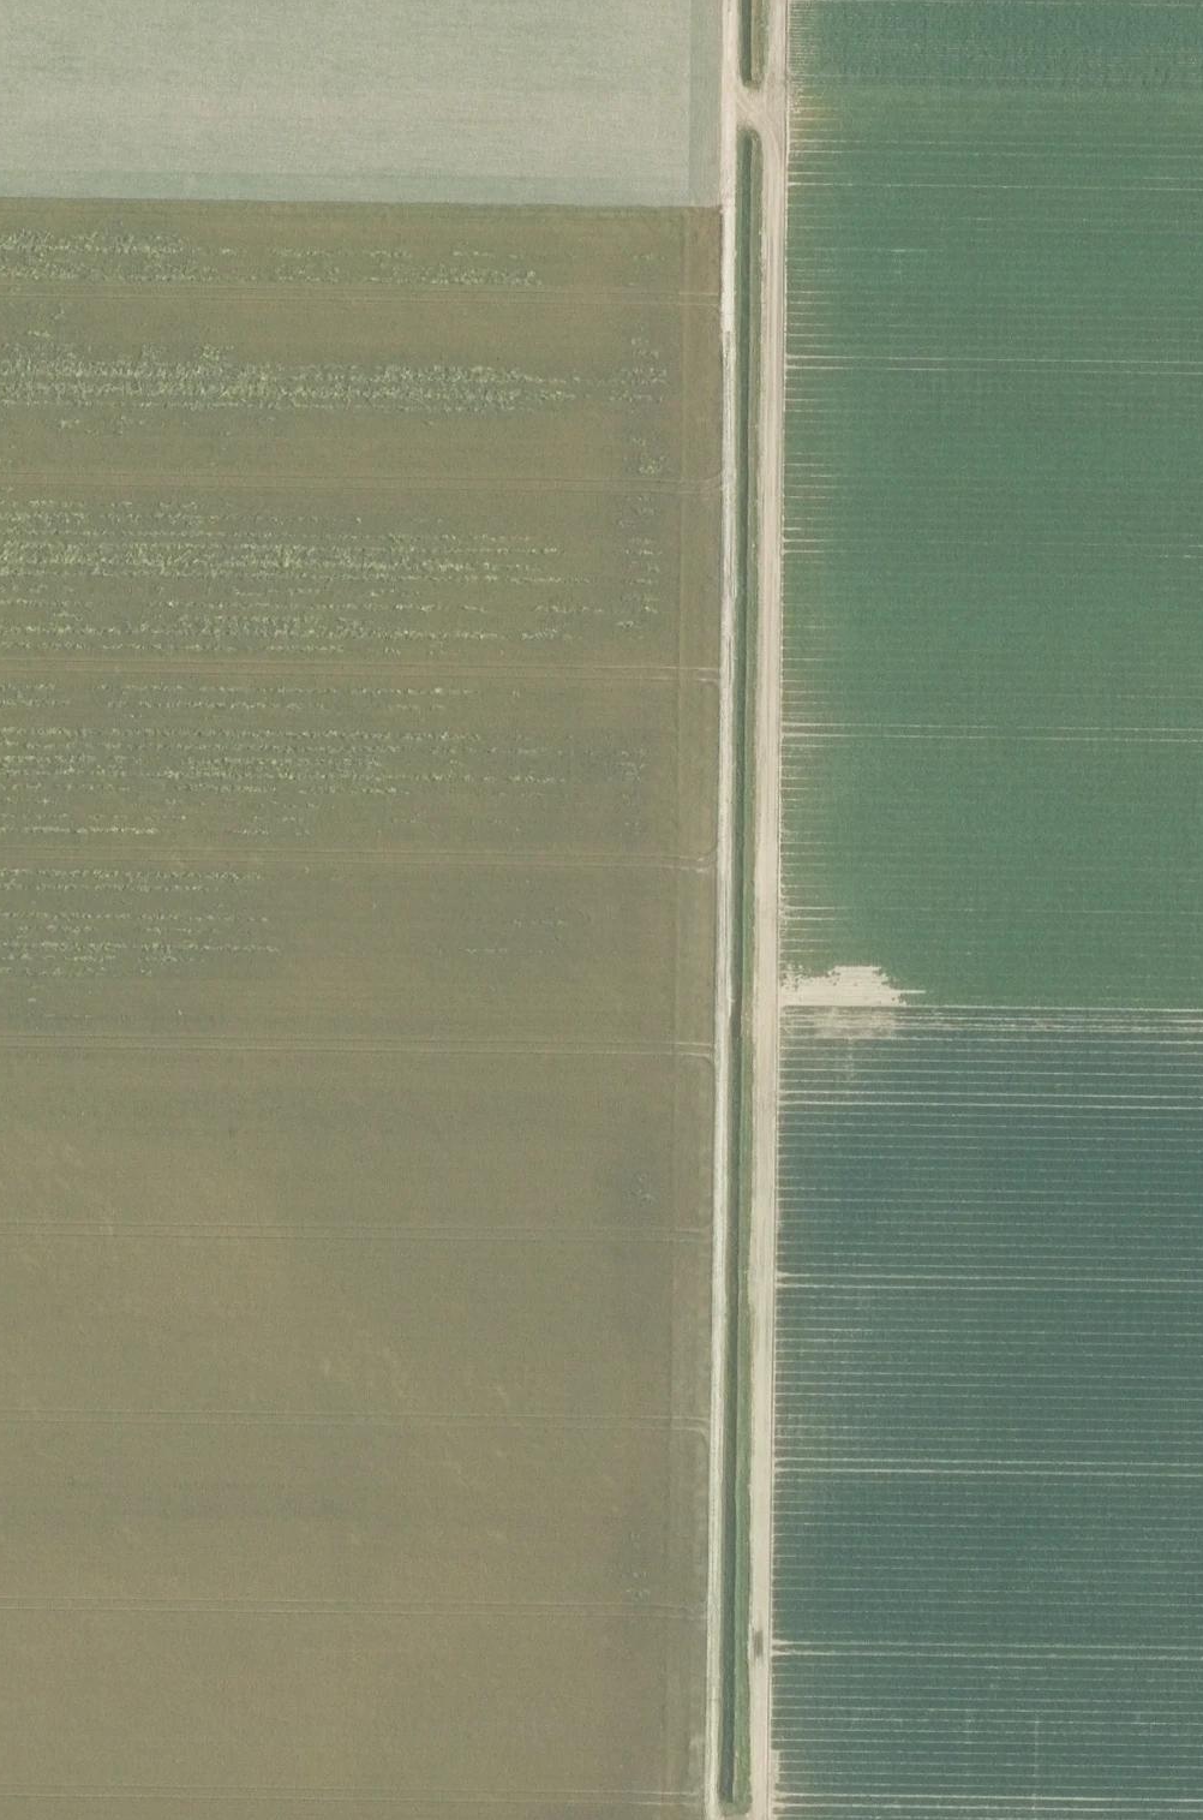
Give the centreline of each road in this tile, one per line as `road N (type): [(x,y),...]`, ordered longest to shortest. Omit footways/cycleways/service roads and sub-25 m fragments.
road 1 (track): [(731,0),(710,1817)]

